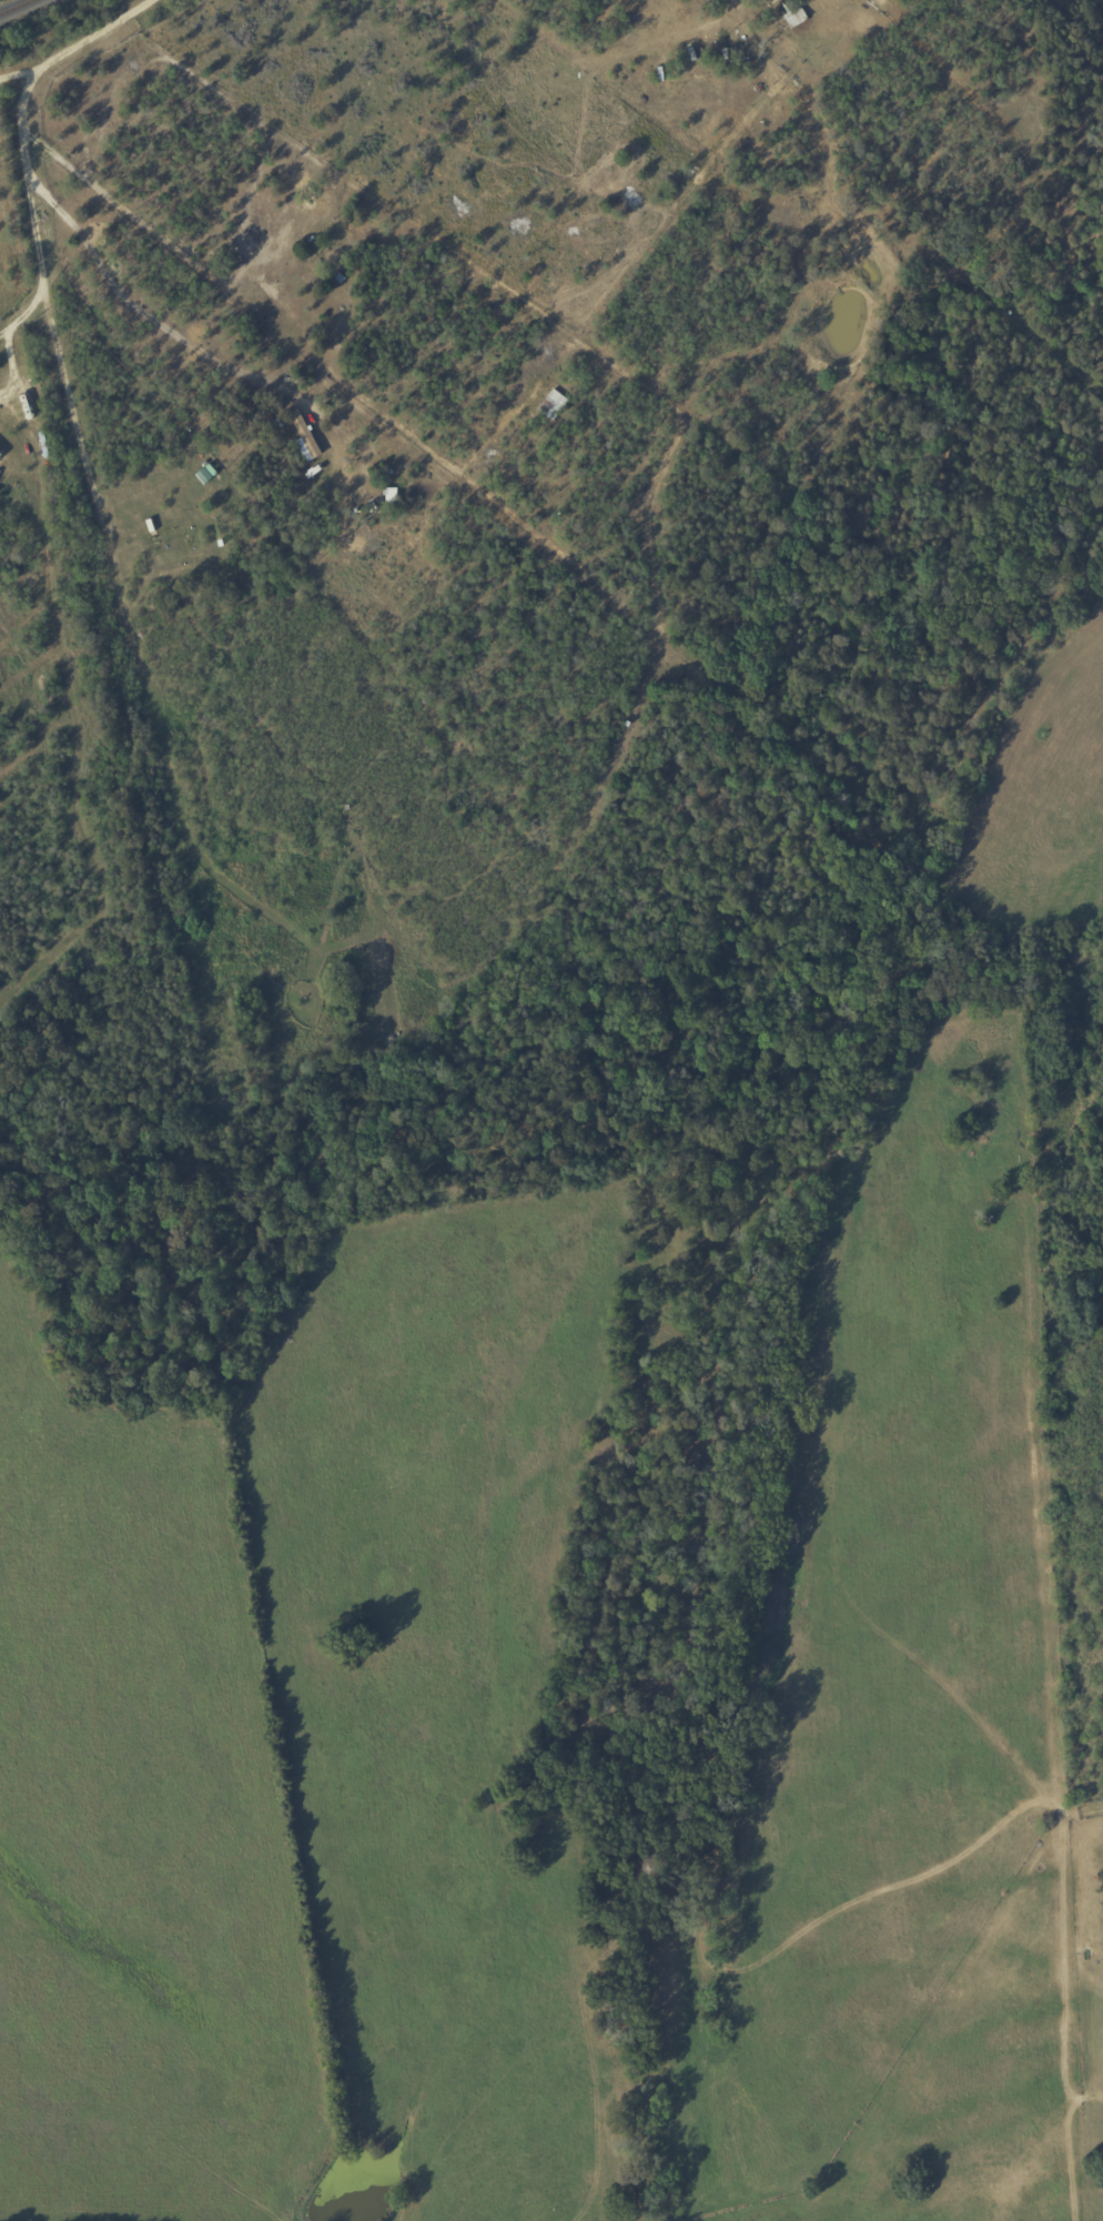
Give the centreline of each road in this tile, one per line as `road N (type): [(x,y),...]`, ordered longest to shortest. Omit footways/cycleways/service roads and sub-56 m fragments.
road 1 (residential): [(153,0),(64,51),(23,94),(22,149),(61,359)]

